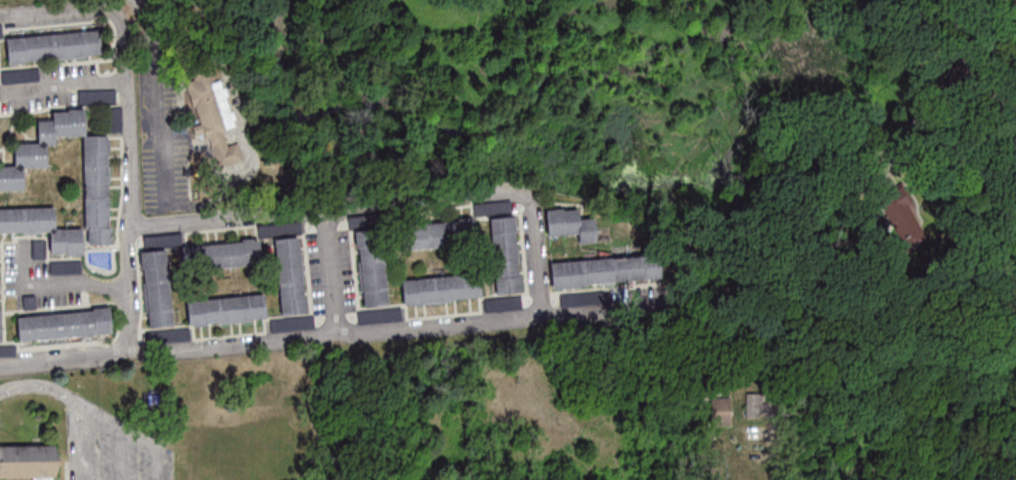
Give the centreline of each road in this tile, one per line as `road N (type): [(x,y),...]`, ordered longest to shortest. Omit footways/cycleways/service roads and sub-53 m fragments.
road 1 (residential): [(608,306),(129,355)]
road 2 (residential): [(129,355),(122,47),(102,12),(0,19)]
road 3 (residential): [(577,203),(474,195),(131,226)]
road 4 (residential): [(129,355),(0,366)]
road 5 (residential): [(327,209),(341,336)]

